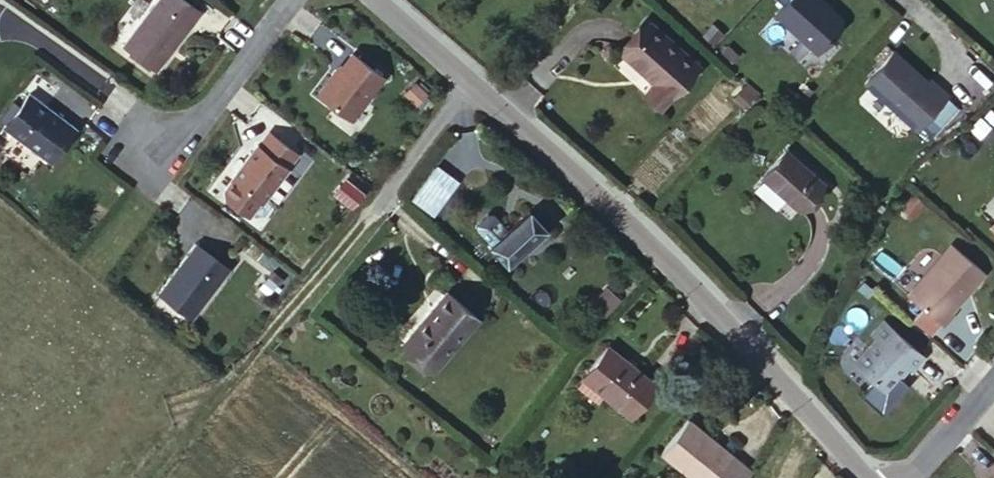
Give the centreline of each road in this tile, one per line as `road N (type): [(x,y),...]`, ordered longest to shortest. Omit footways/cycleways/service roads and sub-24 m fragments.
road 1 (residential): [(377,0),(617,214),(879,477)]
road 2 (track): [(153,477),(477,87)]
road 3 (residential): [(288,0),(164,164)]

